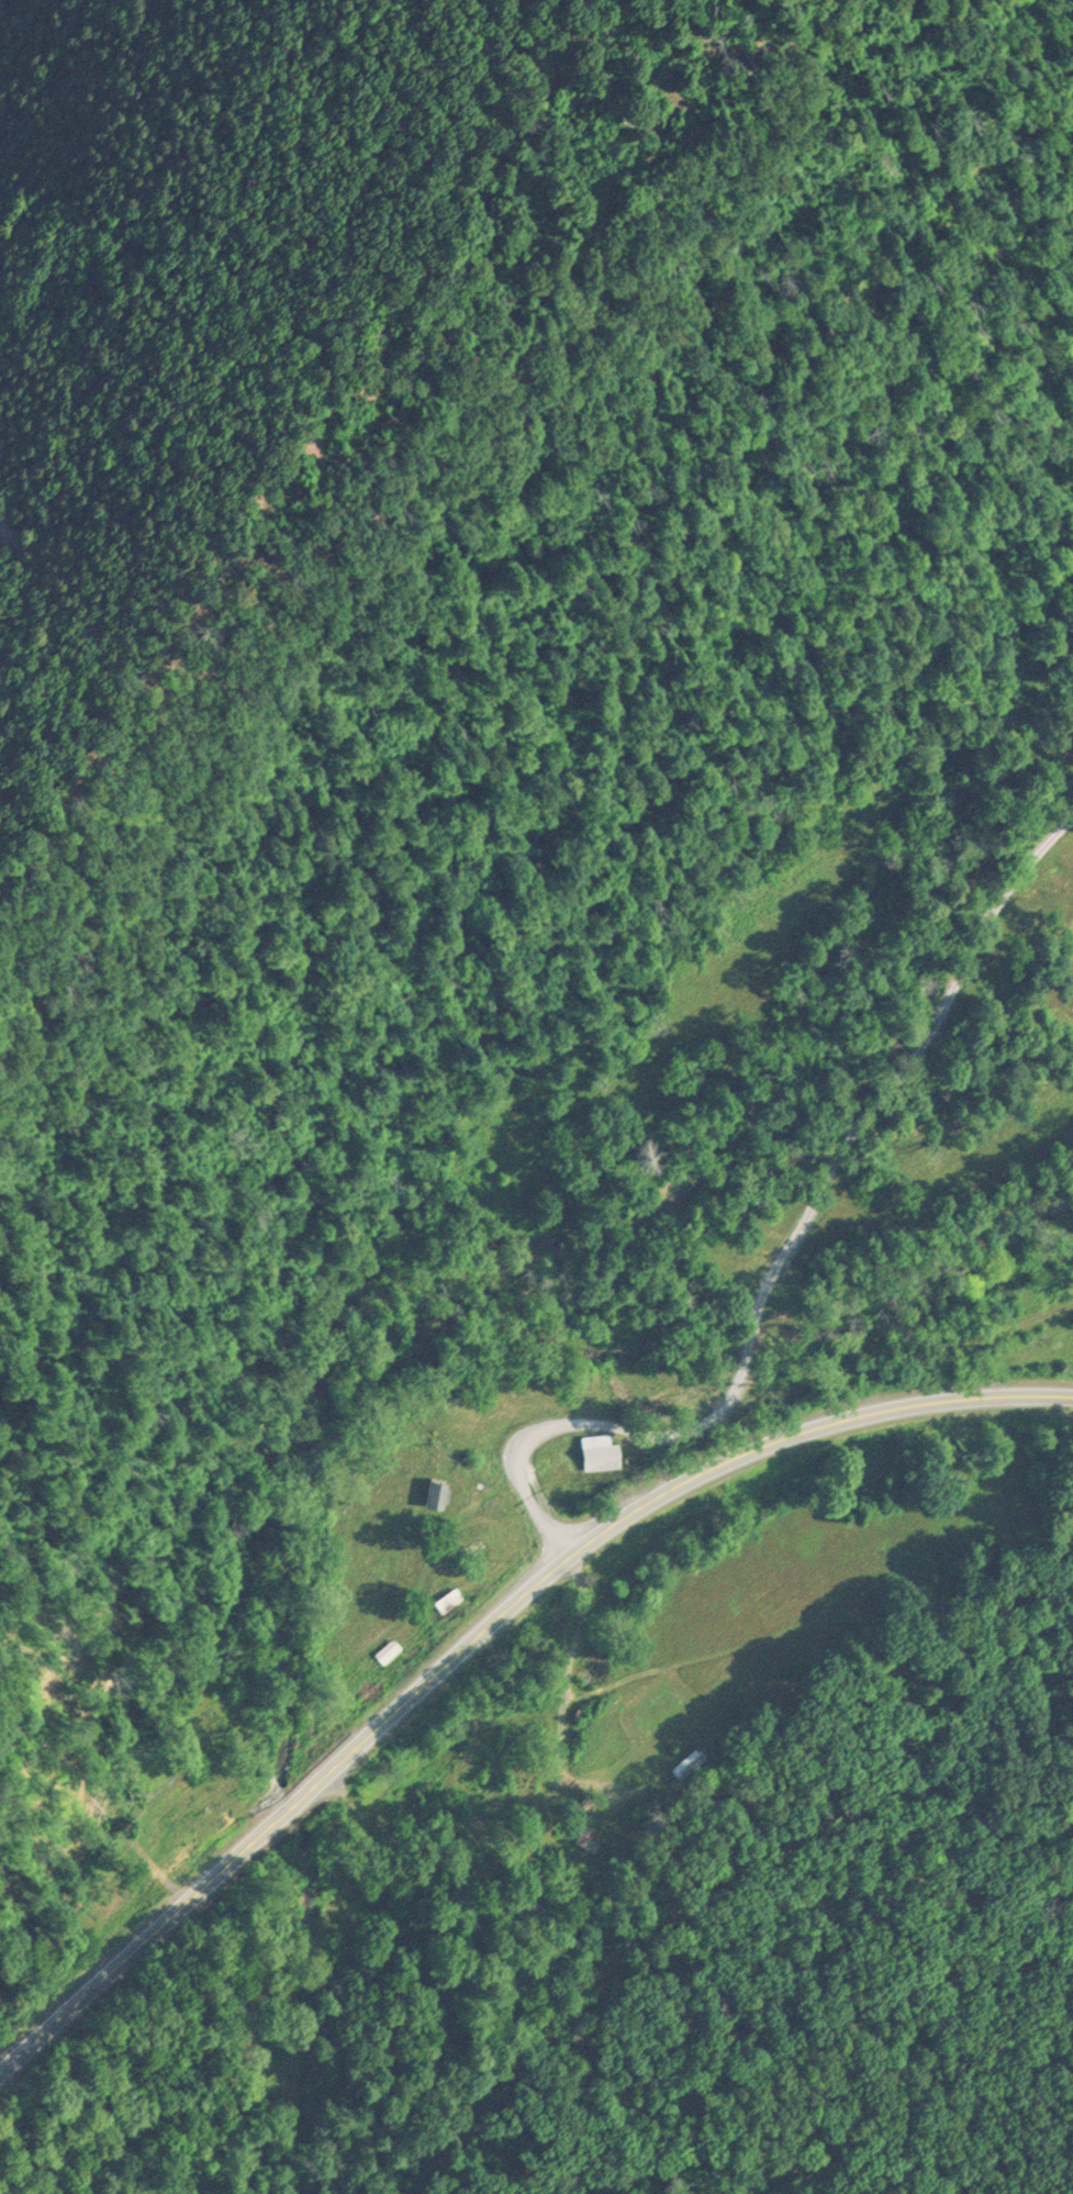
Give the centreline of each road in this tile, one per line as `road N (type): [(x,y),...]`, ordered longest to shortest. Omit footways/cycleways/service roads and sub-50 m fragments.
road 1 (secondary): [(1072,1394),(1039,1391),(837,1418),(722,1463),(625,1517),(538,1581),(0,2075)]
road 2 (residential): [(569,1559),(533,1511),(515,1459),(526,1437),(583,1418),(686,1432),(718,1414),(738,1386),(772,1270),(854,1131),(914,1060),(1017,879),(1072,815)]

